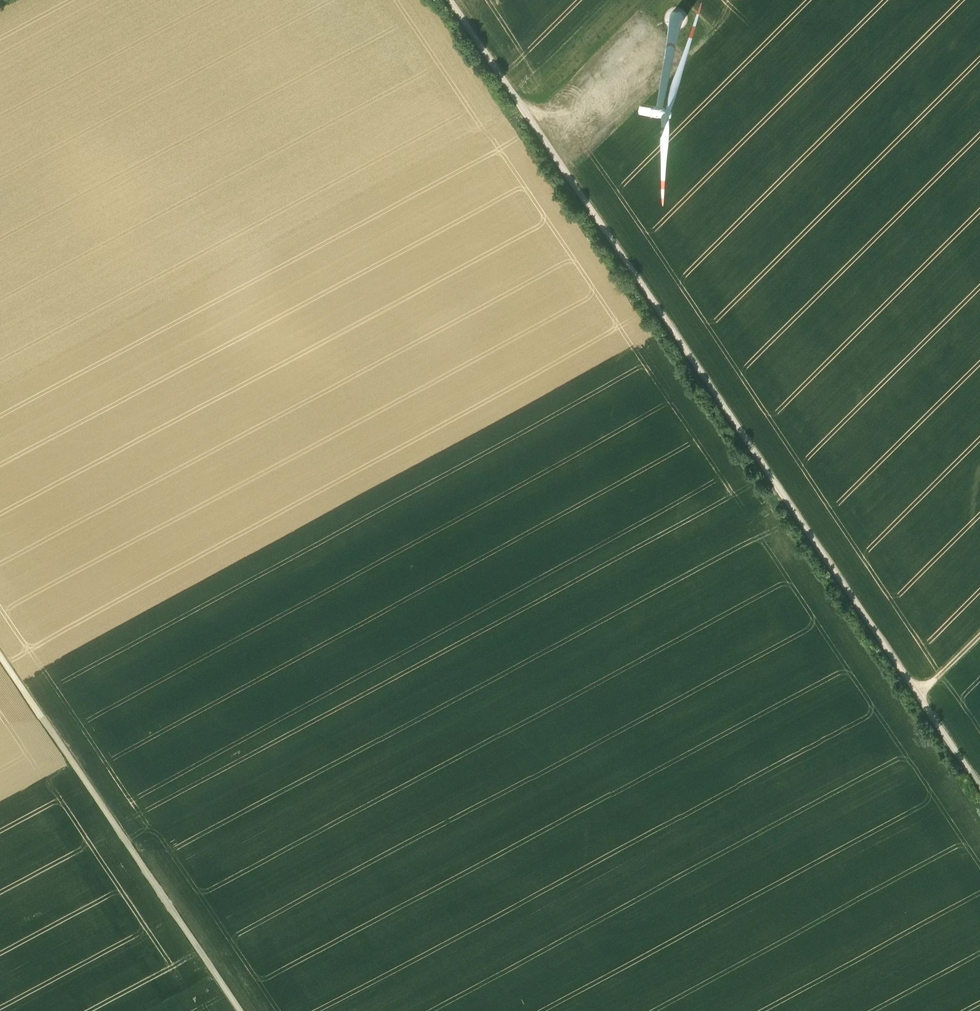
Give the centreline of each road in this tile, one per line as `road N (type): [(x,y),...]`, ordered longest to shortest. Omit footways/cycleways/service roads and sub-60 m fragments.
road 1 (track): [(452,0),(979,786)]
road 2 (track): [(0,654),(242,1010)]

